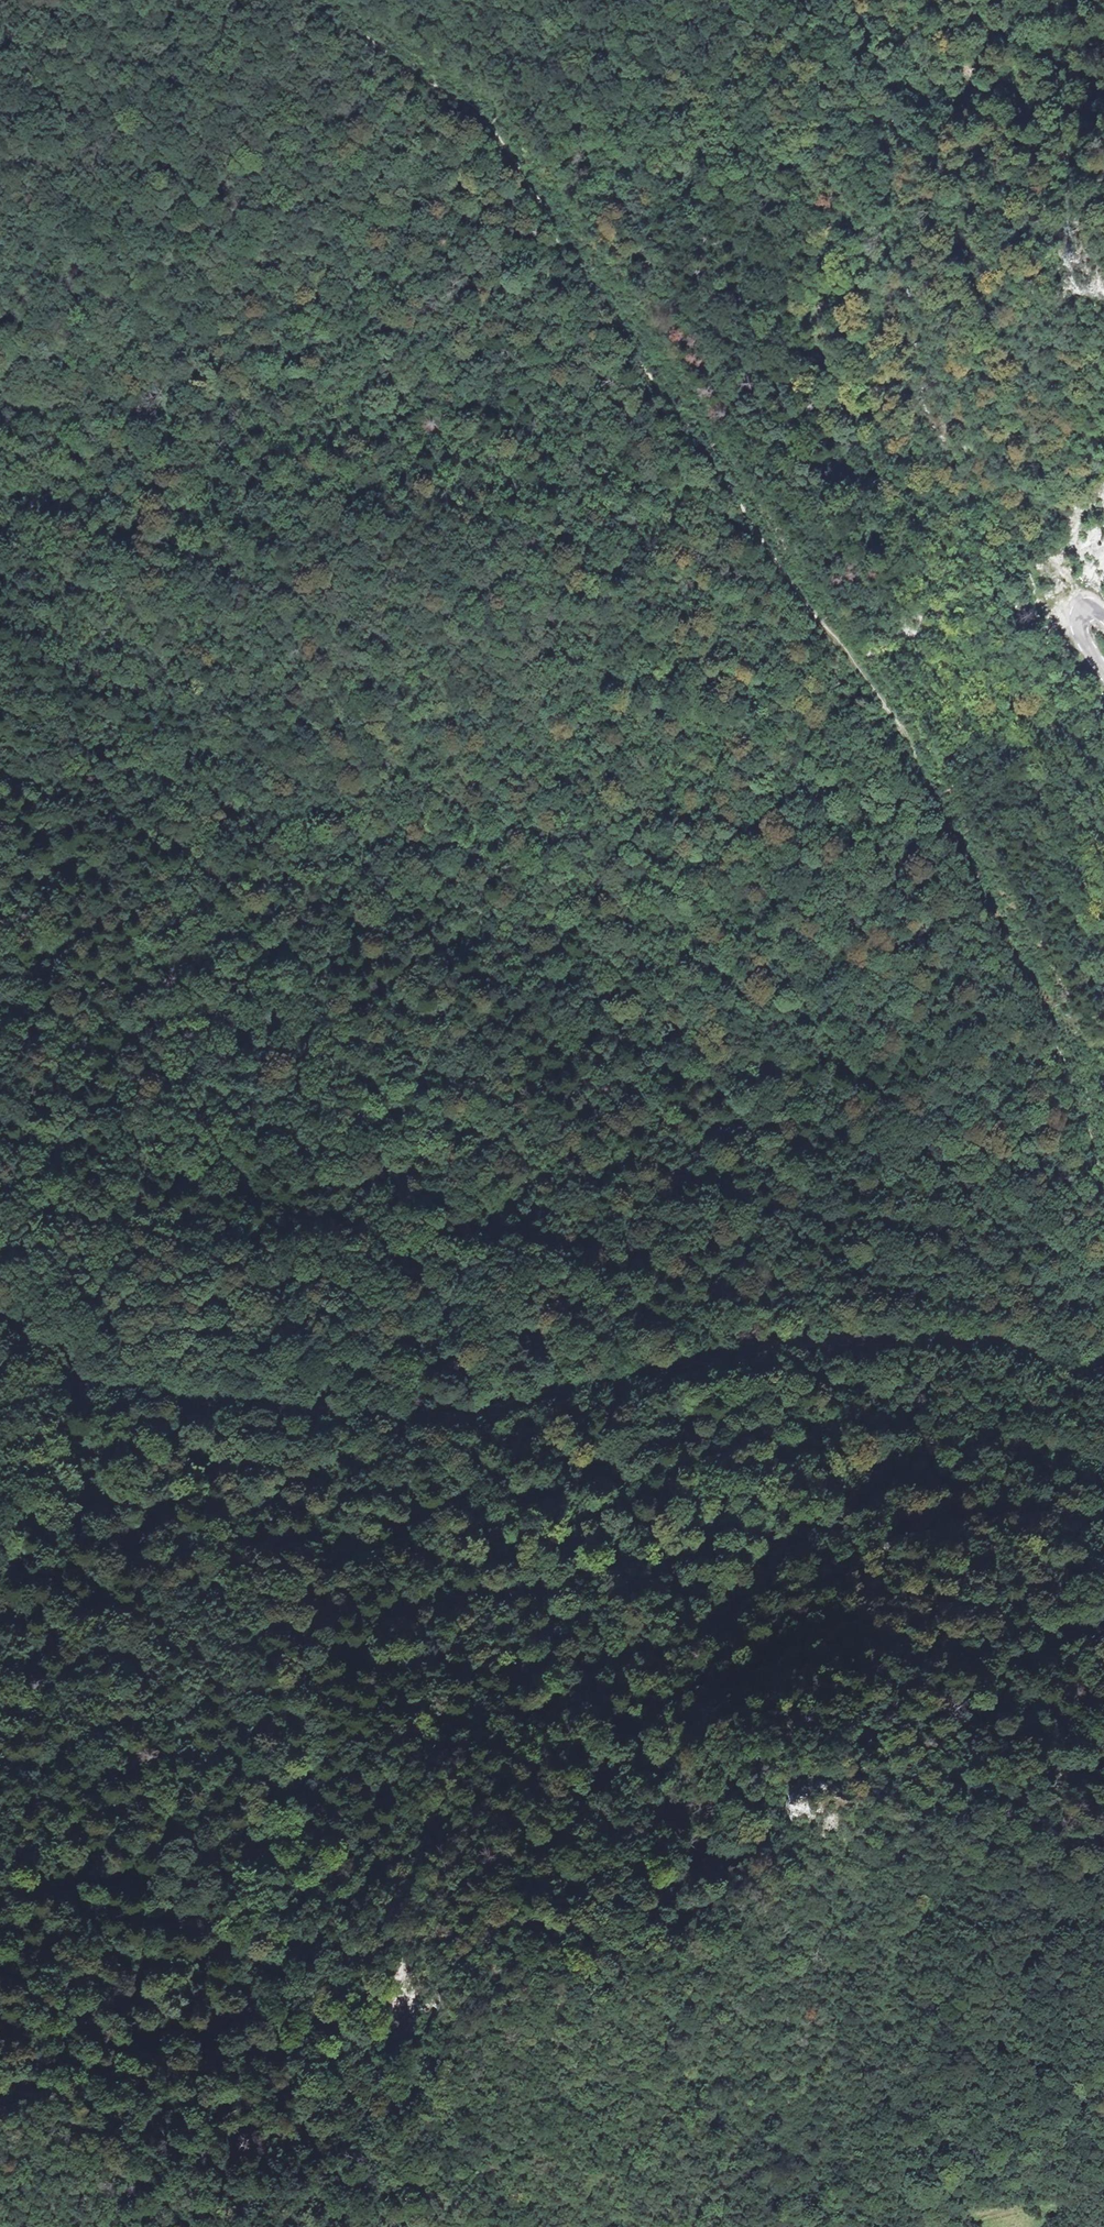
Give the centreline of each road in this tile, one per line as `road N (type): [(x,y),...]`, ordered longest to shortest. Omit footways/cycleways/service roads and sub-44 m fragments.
road 1 (unclassified): [(1103,1374),(928,1340),(804,1333),(403,1412),(242,1395),(0,1329)]

